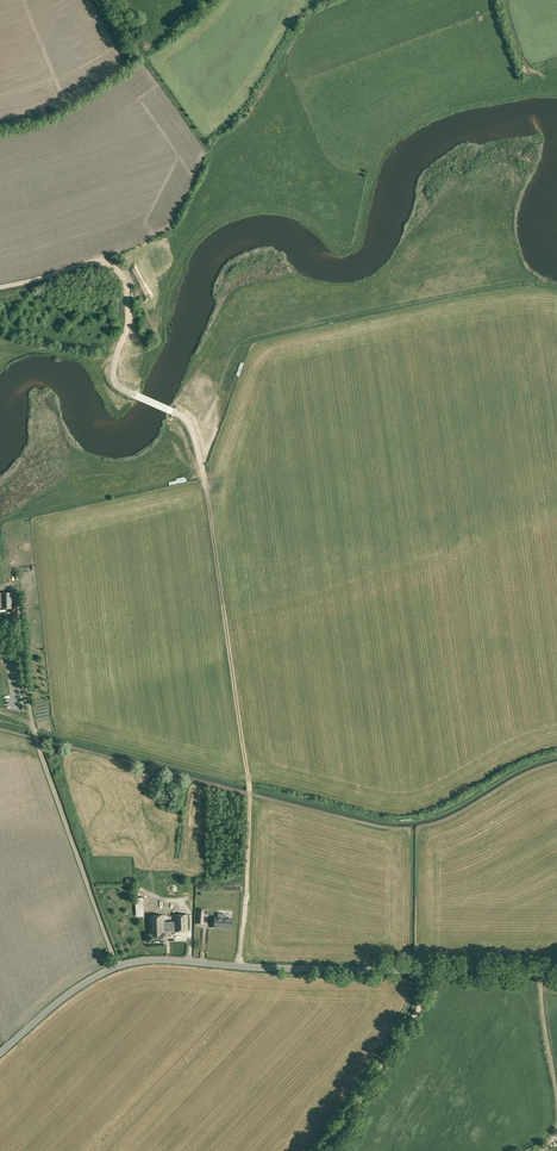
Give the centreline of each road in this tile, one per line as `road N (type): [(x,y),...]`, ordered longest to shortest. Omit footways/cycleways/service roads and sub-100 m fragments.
road 1 (unclassified): [(446,972),(134,962),(79,987),(0,1054)]
road 2 (track): [(0,289),(103,261),(120,273),(127,315),(147,350)]
road 3 (track): [(335,1150),(364,1091),(418,1014)]

